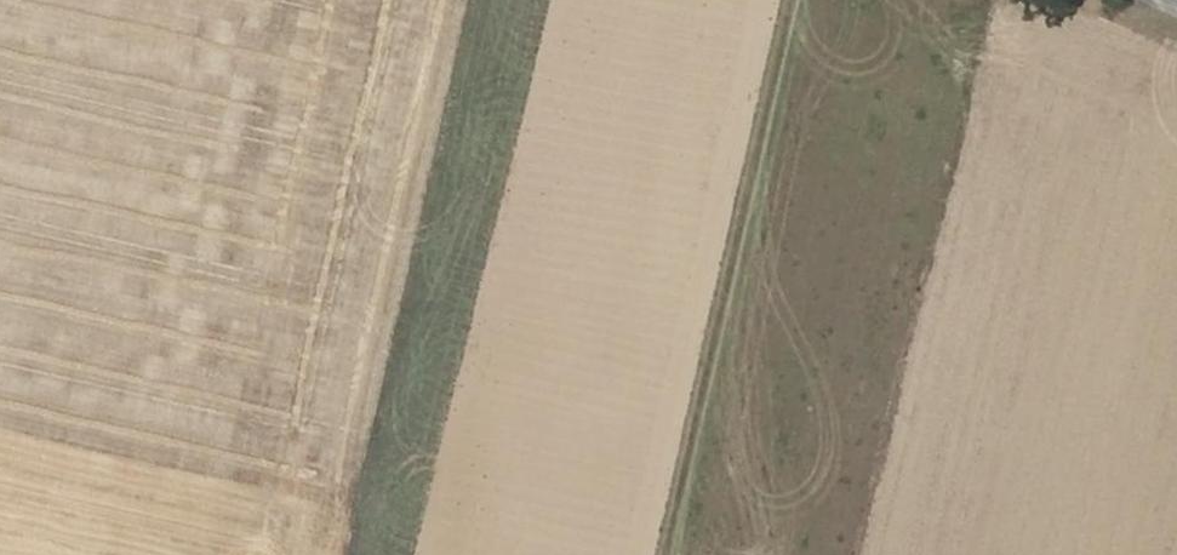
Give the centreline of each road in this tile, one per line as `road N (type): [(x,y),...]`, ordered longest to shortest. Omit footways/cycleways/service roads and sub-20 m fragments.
road 1 (track): [(803,0),(669,554)]

